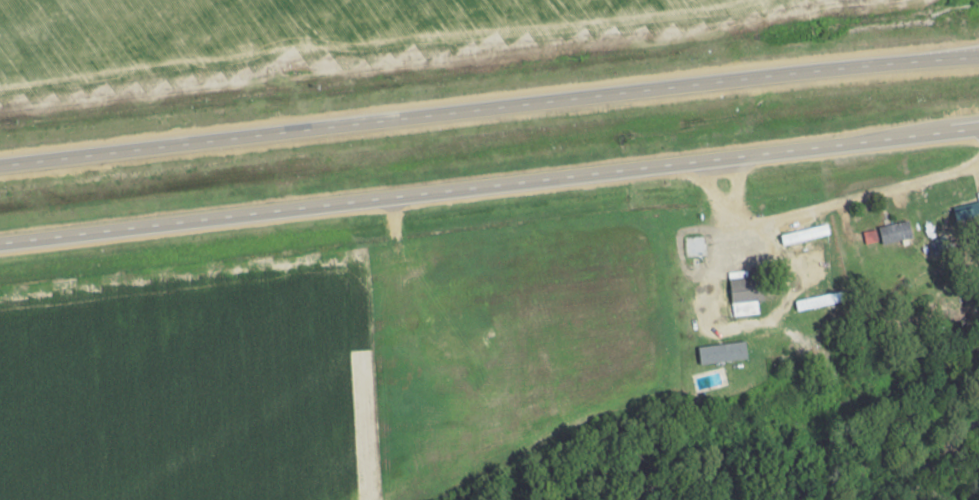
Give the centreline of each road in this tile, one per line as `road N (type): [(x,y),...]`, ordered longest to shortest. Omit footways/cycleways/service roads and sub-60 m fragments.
road 1 (primary): [(0,237),(978,122)]
road 2 (primary): [(978,52),(0,162)]

